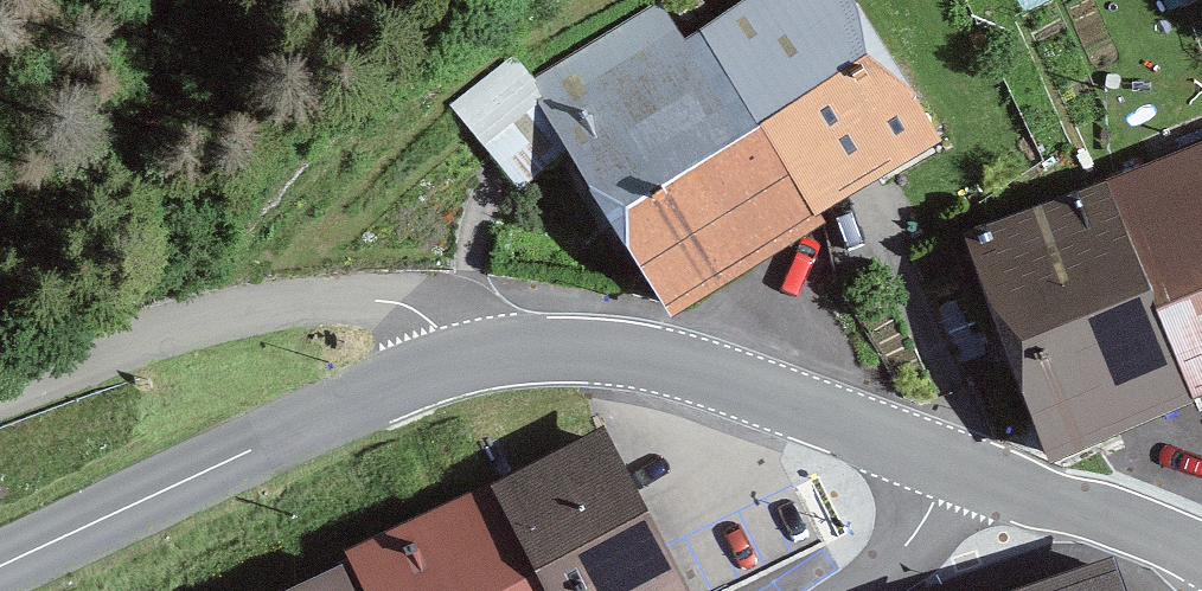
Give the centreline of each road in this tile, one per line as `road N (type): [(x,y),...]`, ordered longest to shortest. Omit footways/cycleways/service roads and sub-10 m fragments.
road 1 (secondary): [(459,360),(535,348),(651,358),(954,462)]
road 2 (secondary): [(0,565),(401,379),(459,360)]
road 3 (tertiary): [(459,360),(418,311),(331,299),(206,318),(0,393)]
road 4 (secondary): [(954,462),(1201,561)]
road 5 (residential): [(954,462),(911,539),(857,590)]

